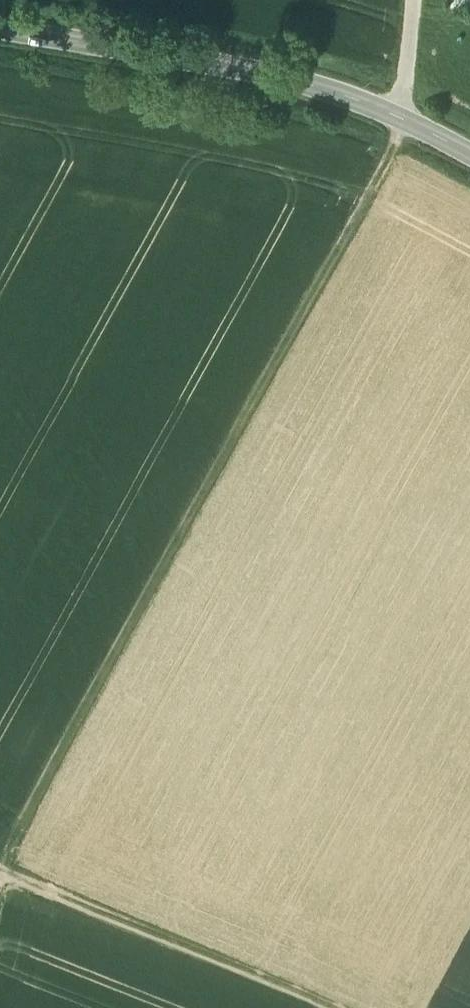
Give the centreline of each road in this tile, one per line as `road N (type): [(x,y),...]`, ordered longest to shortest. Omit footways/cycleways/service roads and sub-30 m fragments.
road 1 (track): [(0,852),(401,118)]
road 2 (secondary): [(401,118),(249,69),(0,33)]
road 3 (track): [(0,872),(319,1007)]

